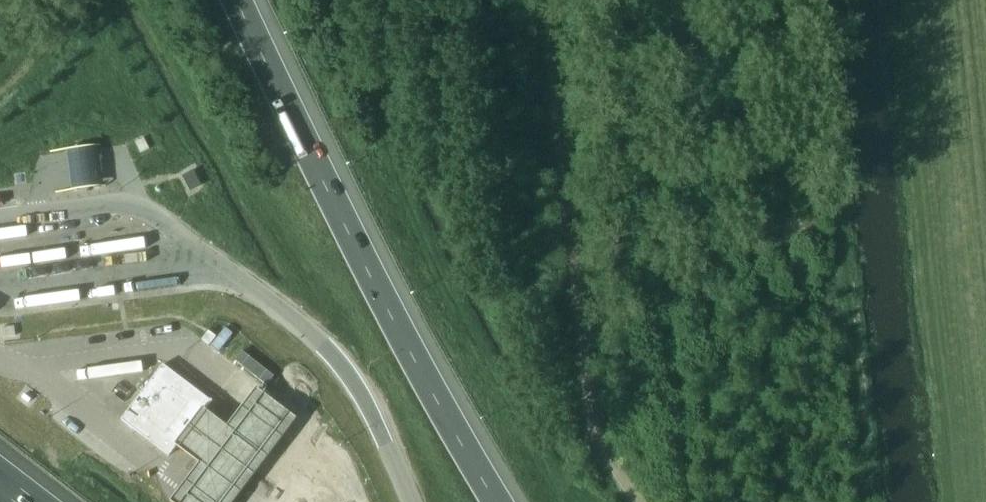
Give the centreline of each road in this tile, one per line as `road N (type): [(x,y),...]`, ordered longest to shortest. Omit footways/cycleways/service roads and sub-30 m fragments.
road 1 (motorway): [(496,501),(358,252),(236,0)]
road 2 (track): [(636,501),(600,444),(591,405),(547,0)]

